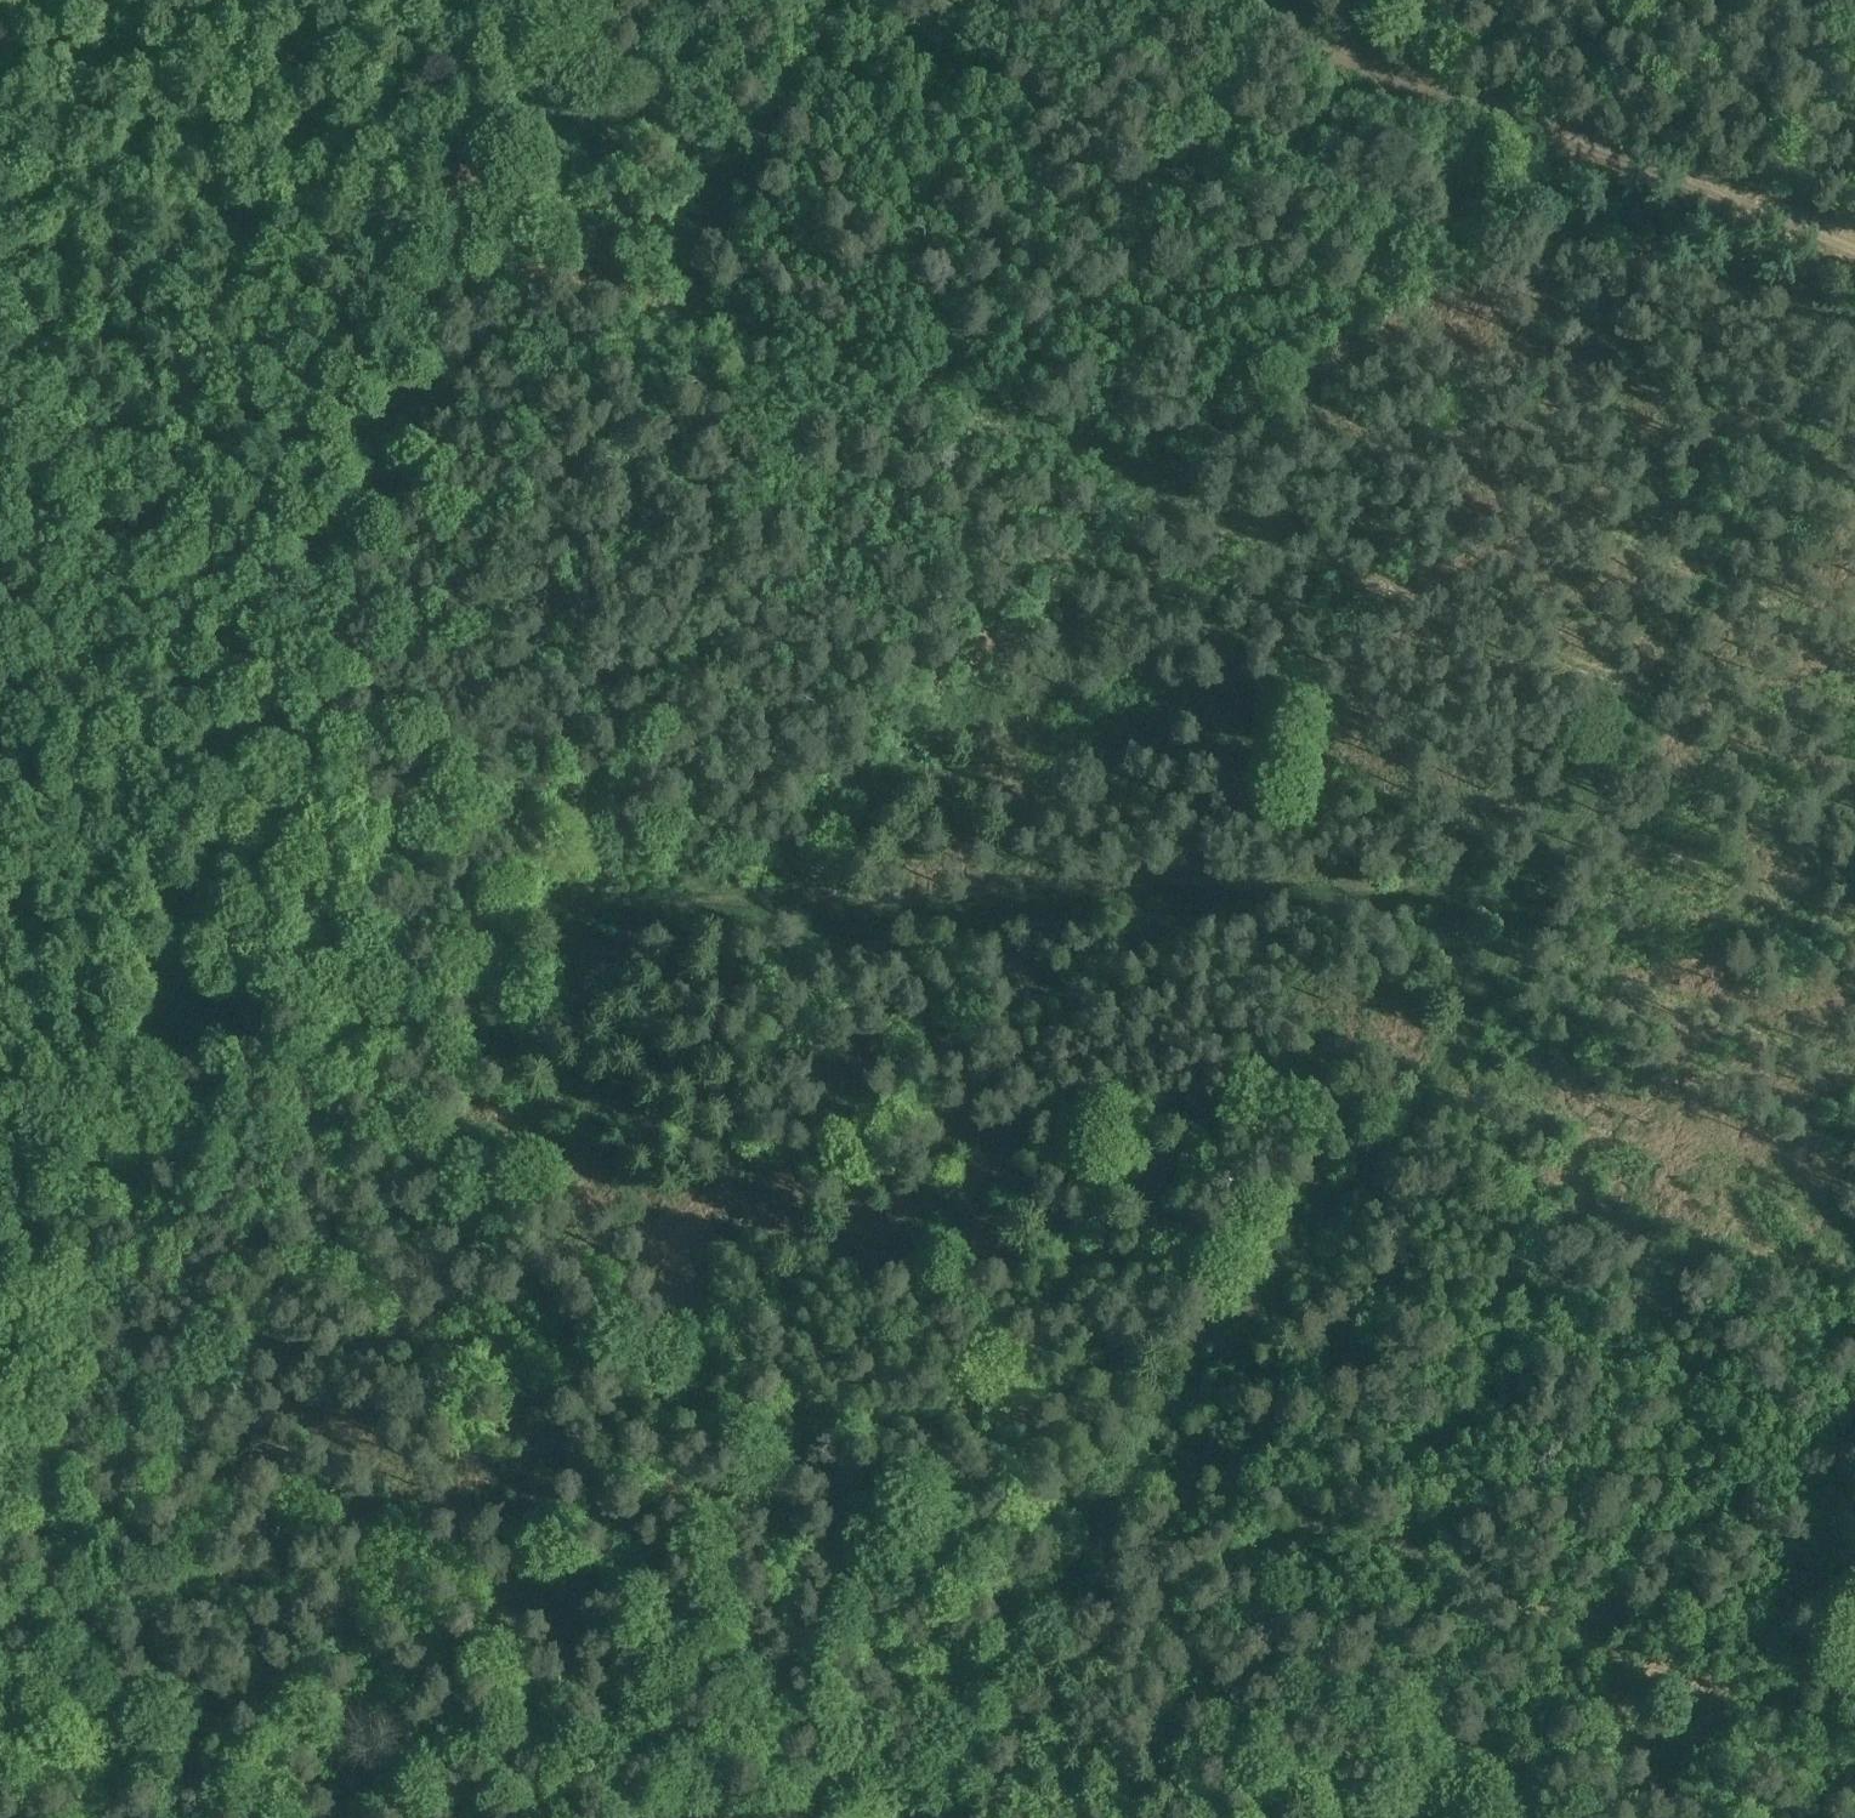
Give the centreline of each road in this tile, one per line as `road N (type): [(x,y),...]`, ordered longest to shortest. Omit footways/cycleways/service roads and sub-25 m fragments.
road 1 (track): [(567,0),(0,1427)]
road 2 (track): [(1233,0),(1854,240)]
road 3 (track): [(1785,1817),(1854,1631)]

